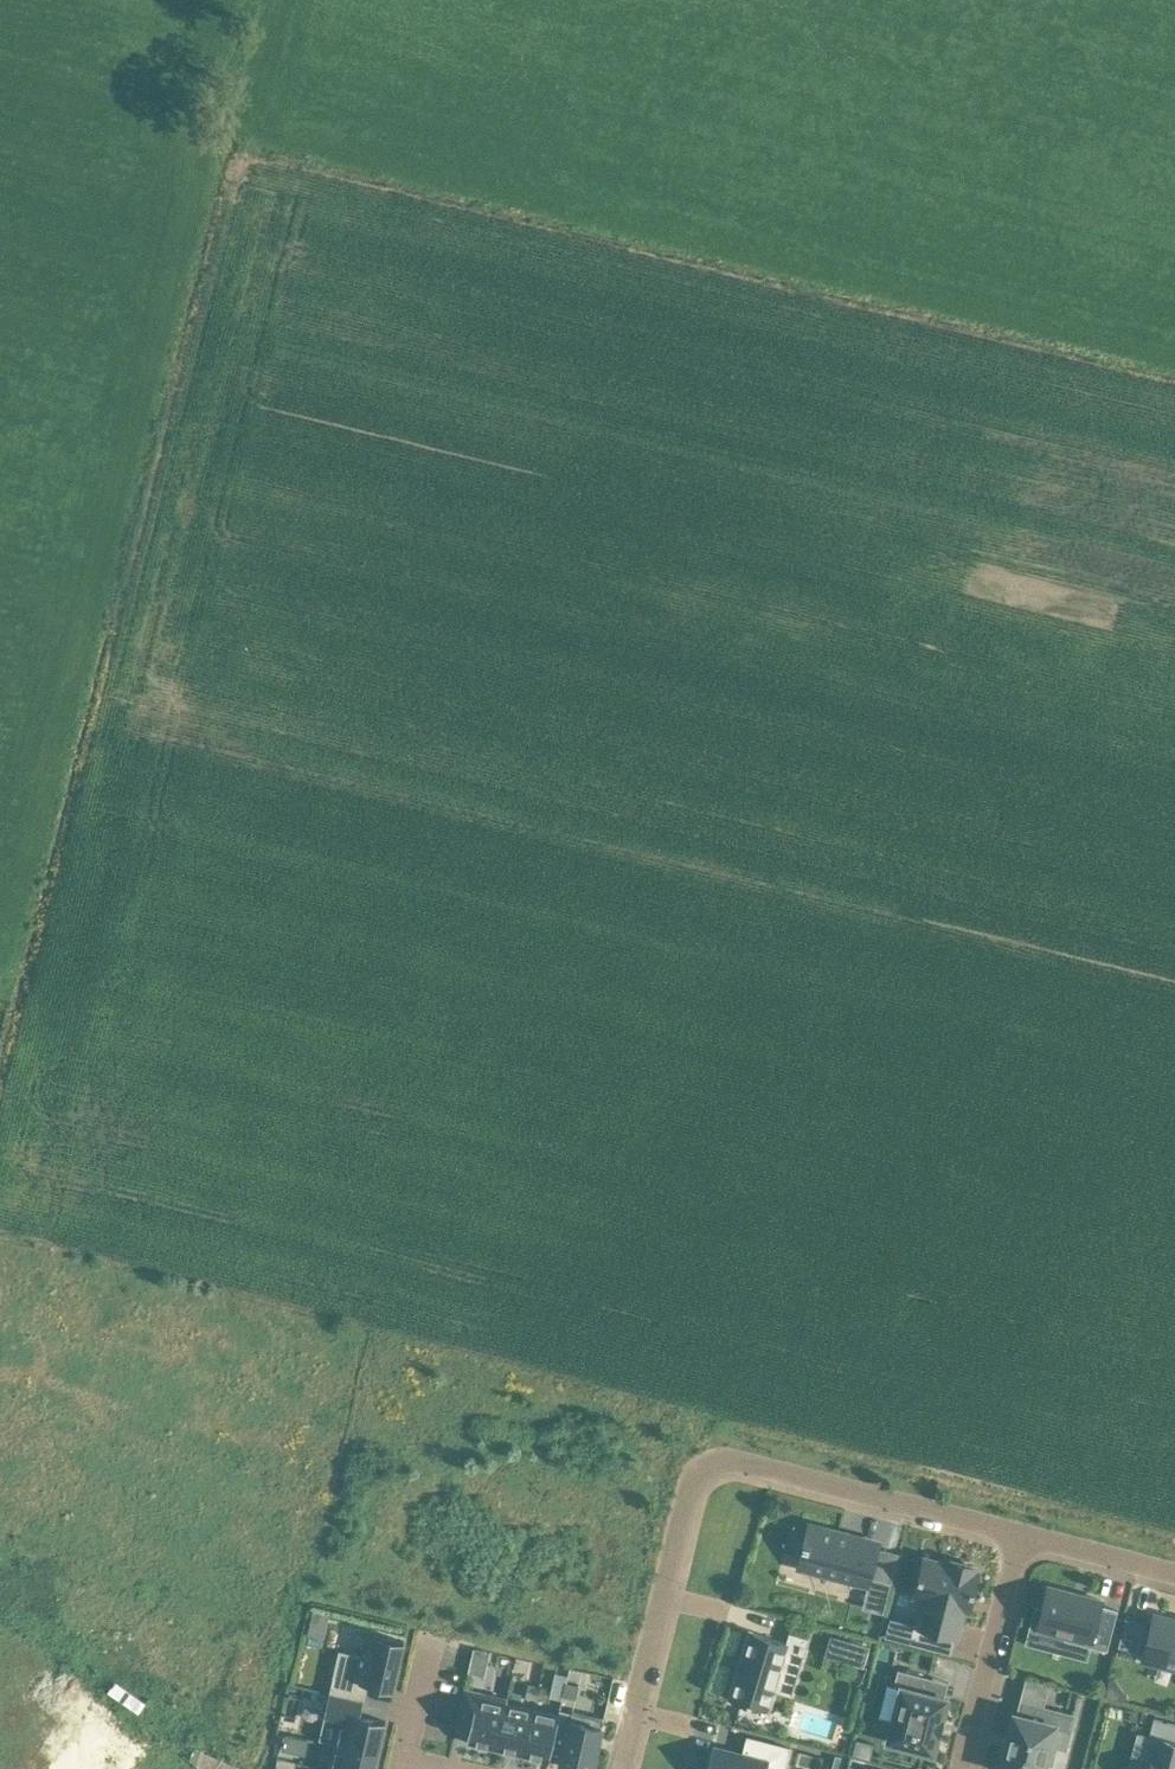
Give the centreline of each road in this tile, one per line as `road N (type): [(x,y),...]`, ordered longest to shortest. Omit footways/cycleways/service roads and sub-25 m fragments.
road 1 (residential): [(1020,1531),(742,1459),(713,1463),(689,1487),(620,1768)]
road 2 (residential): [(1020,1531),(960,1768)]
road 3 (residential): [(1174,1572),(1020,1531)]

